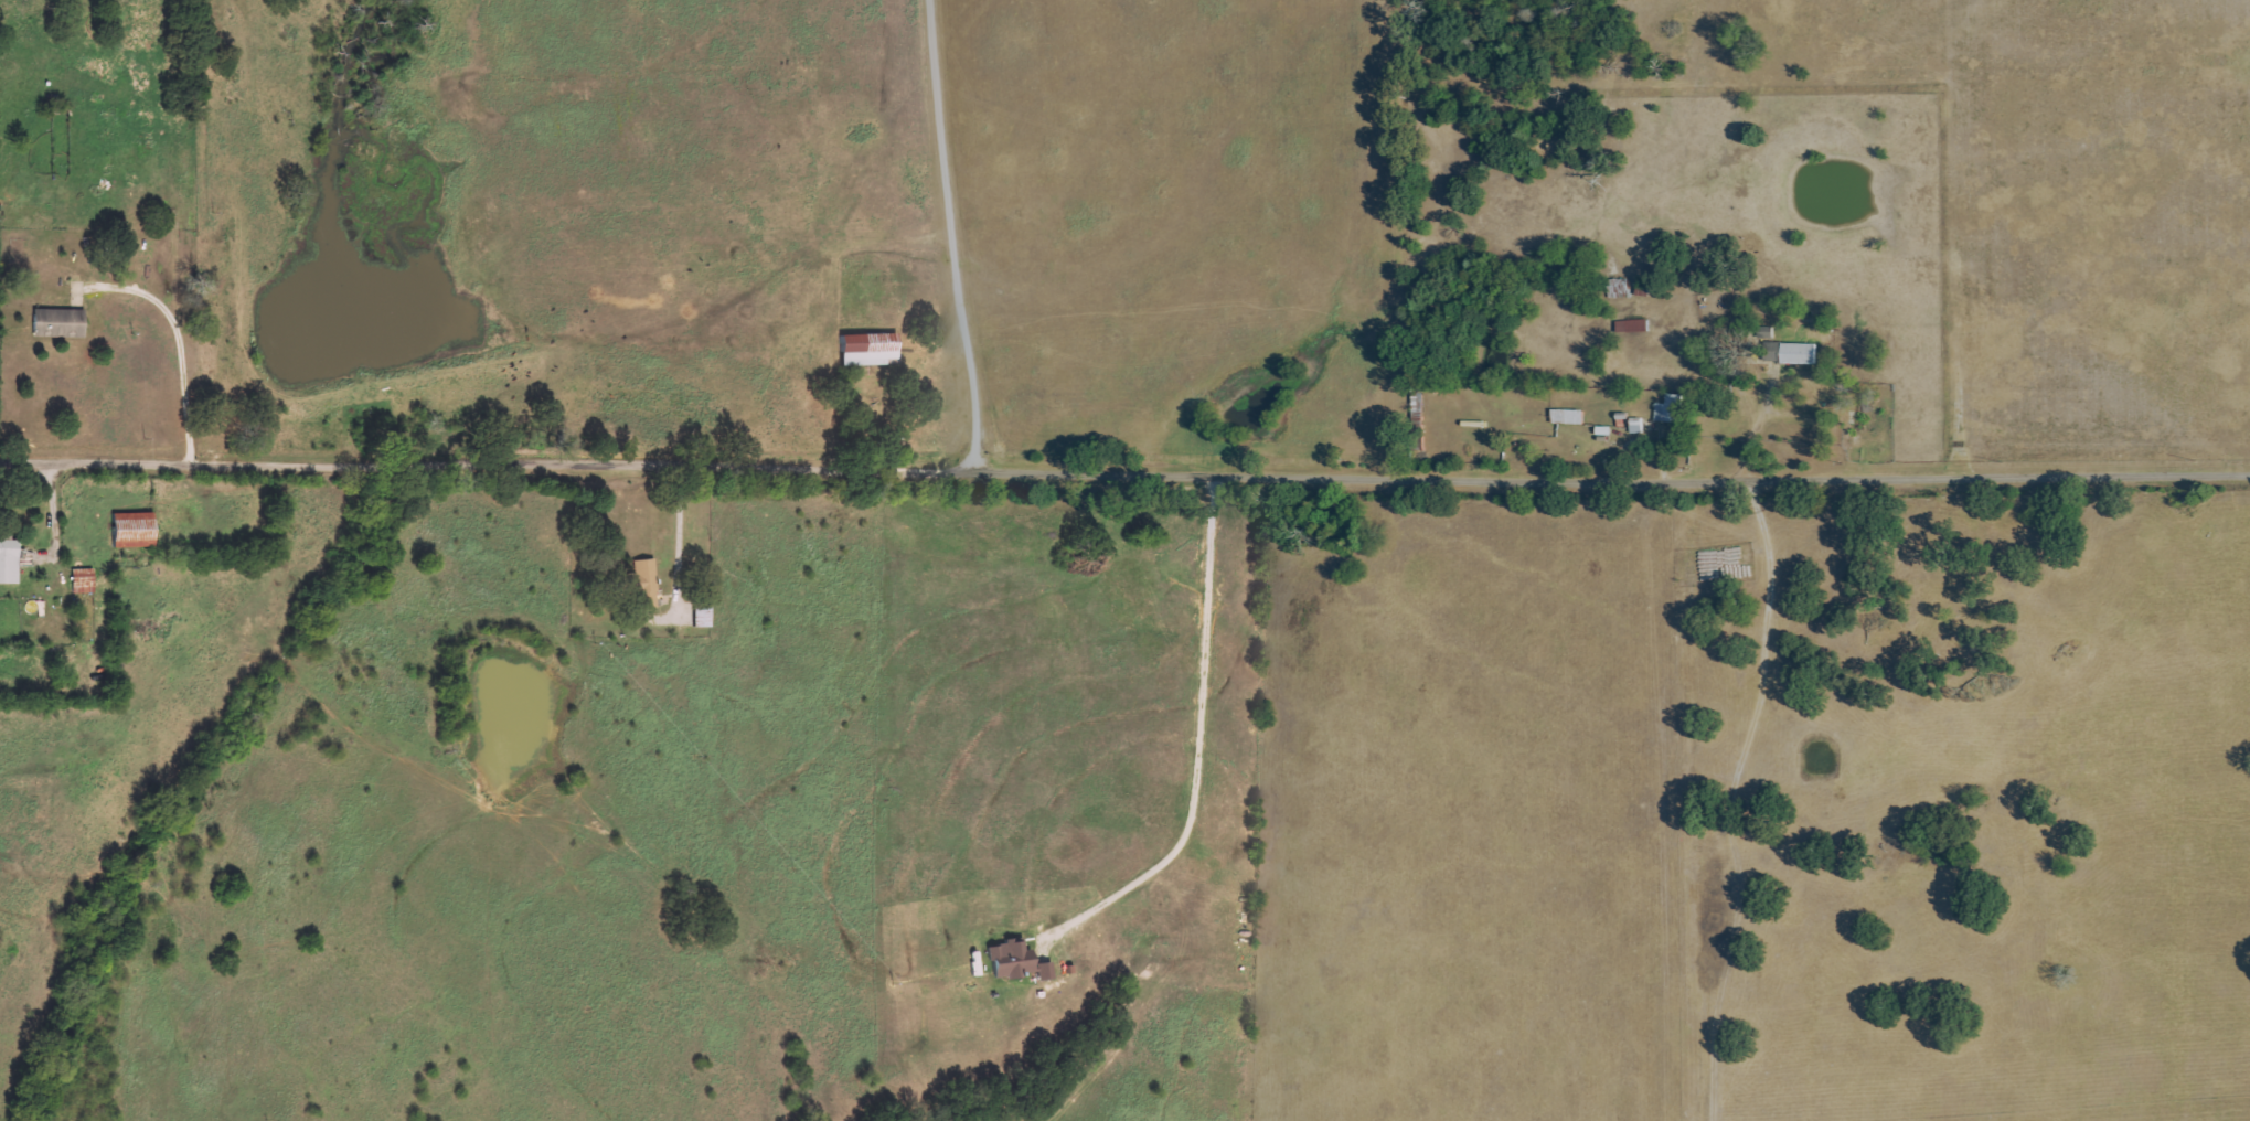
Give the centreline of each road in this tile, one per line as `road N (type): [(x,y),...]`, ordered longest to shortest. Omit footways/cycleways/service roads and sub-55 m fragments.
road 1 (residential): [(0,461),(1576,484),(2249,475)]

